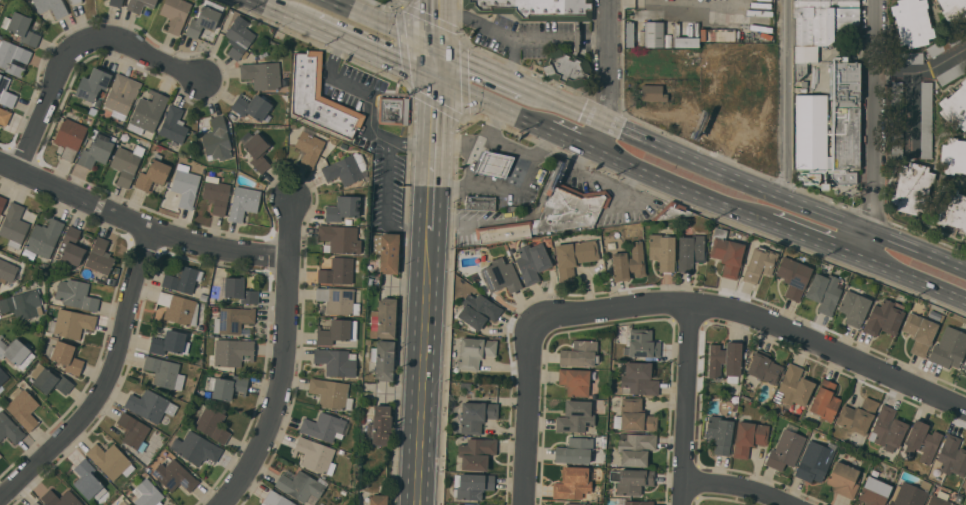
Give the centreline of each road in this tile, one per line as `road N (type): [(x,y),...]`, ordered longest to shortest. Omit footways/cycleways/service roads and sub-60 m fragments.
road 1 (primary): [(965,271),(529,87)]
road 2 (residential): [(965,411),(717,304),(689,299),(534,324)]
road 3 (residential): [(147,225),(104,392),(0,499)]
road 4 (residential): [(295,199),(275,413),(245,481),(223,504)]
road 5 (residential): [(287,259),(147,225),(0,156)]
road 6 (primary): [(430,229),(417,504)]
road 7 (residential): [(875,0),(872,263)]
road 8 (residential): [(199,79),(128,42),(96,40),(70,62),(21,165)]
road 9 (residential): [(689,299),(682,504)]
road 10 (residential): [(790,0),(788,196)]
road 11 (primary): [(598,152),(767,220)]
road 12 (residential): [(534,324),(525,504)]
road 13 (residential): [(610,0),(610,121),(598,152)]
road 14 (primary): [(437,80),(430,229)]
road 15 (primary): [(309,24),(437,80)]
road 16 (primary): [(437,80),(547,128)]

